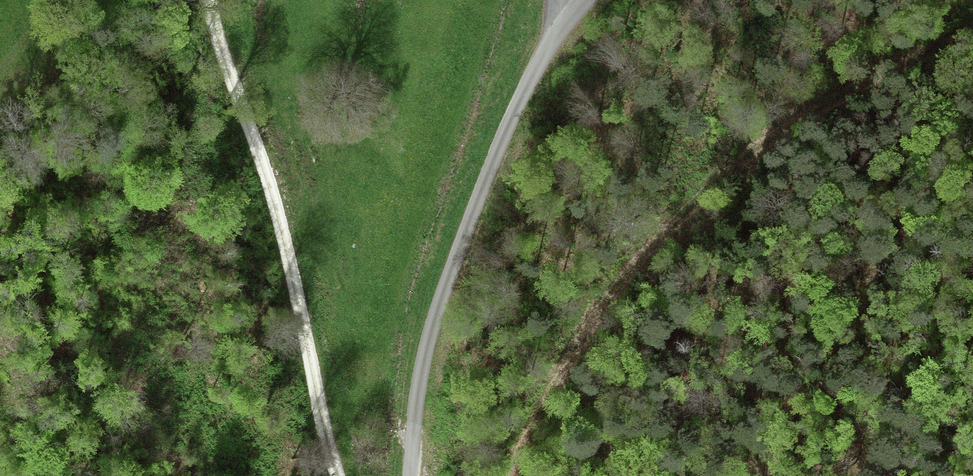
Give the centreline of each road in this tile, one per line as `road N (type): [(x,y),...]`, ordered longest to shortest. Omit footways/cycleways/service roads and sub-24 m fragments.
road 1 (track): [(508,475),(602,305),(679,216),(767,139),(972,23)]
road 2 (track): [(411,475),(418,394),(444,286),(516,109),(583,0)]
road 3 (track): [(337,475),(278,213),(204,0)]

